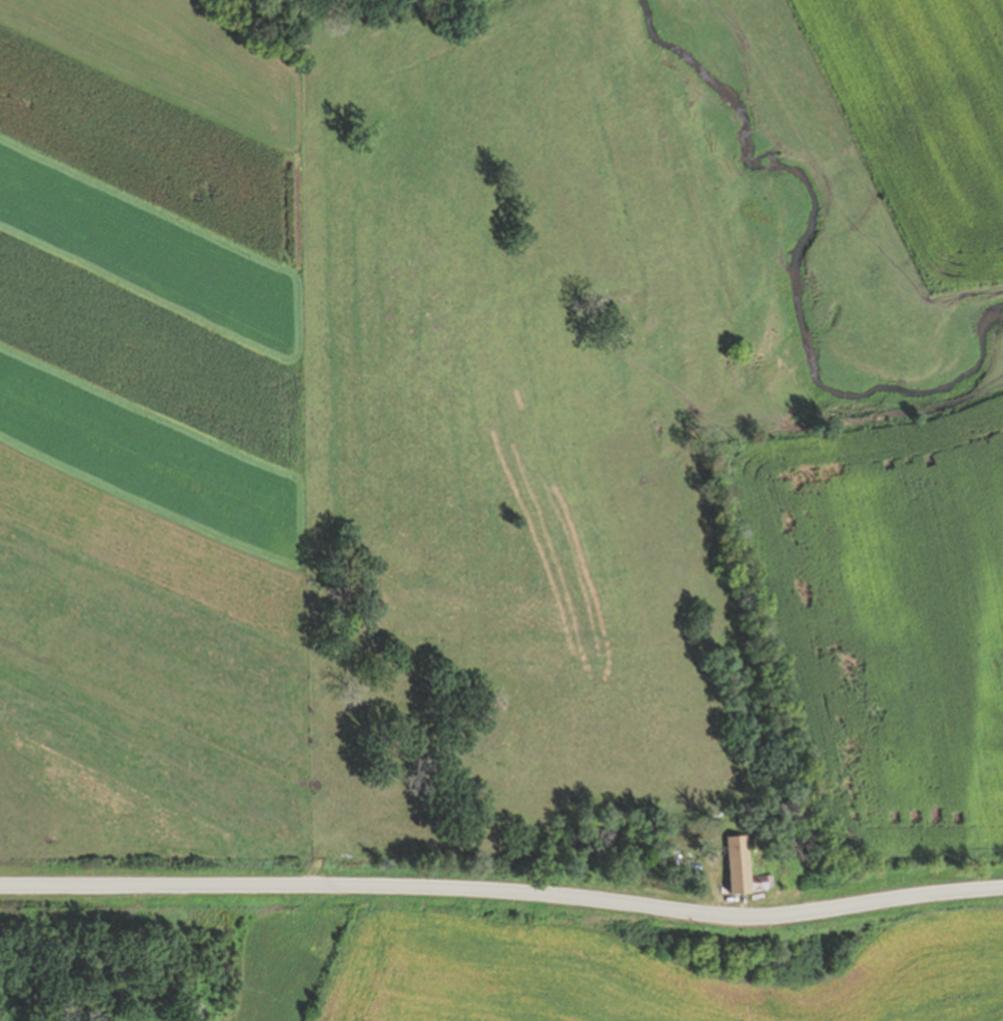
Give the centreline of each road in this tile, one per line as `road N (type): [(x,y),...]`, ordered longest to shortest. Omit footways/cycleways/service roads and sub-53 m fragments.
road 1 (residential): [(0,887),(524,891),(756,918),(1002,889)]

